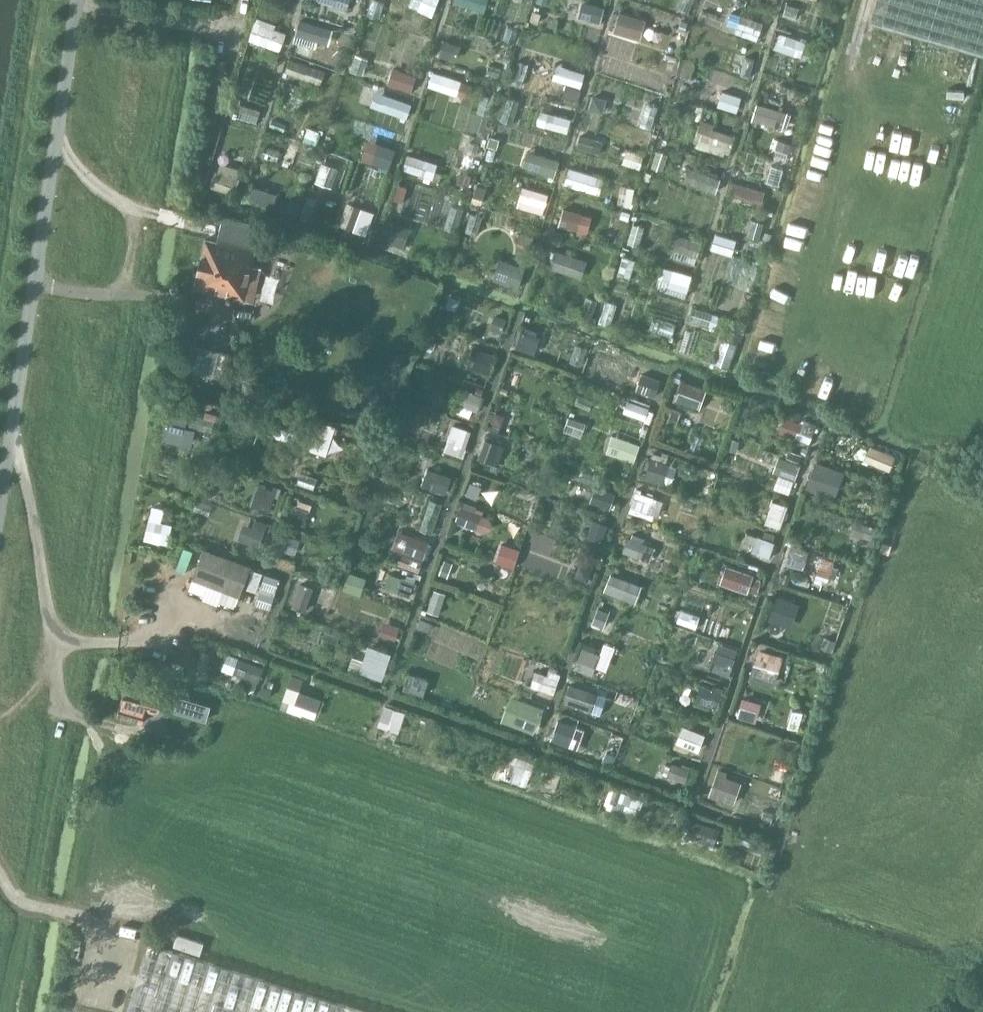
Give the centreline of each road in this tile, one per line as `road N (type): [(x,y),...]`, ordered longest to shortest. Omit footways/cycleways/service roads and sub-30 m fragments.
road 1 (unclassified): [(0,503),(78,0)]

